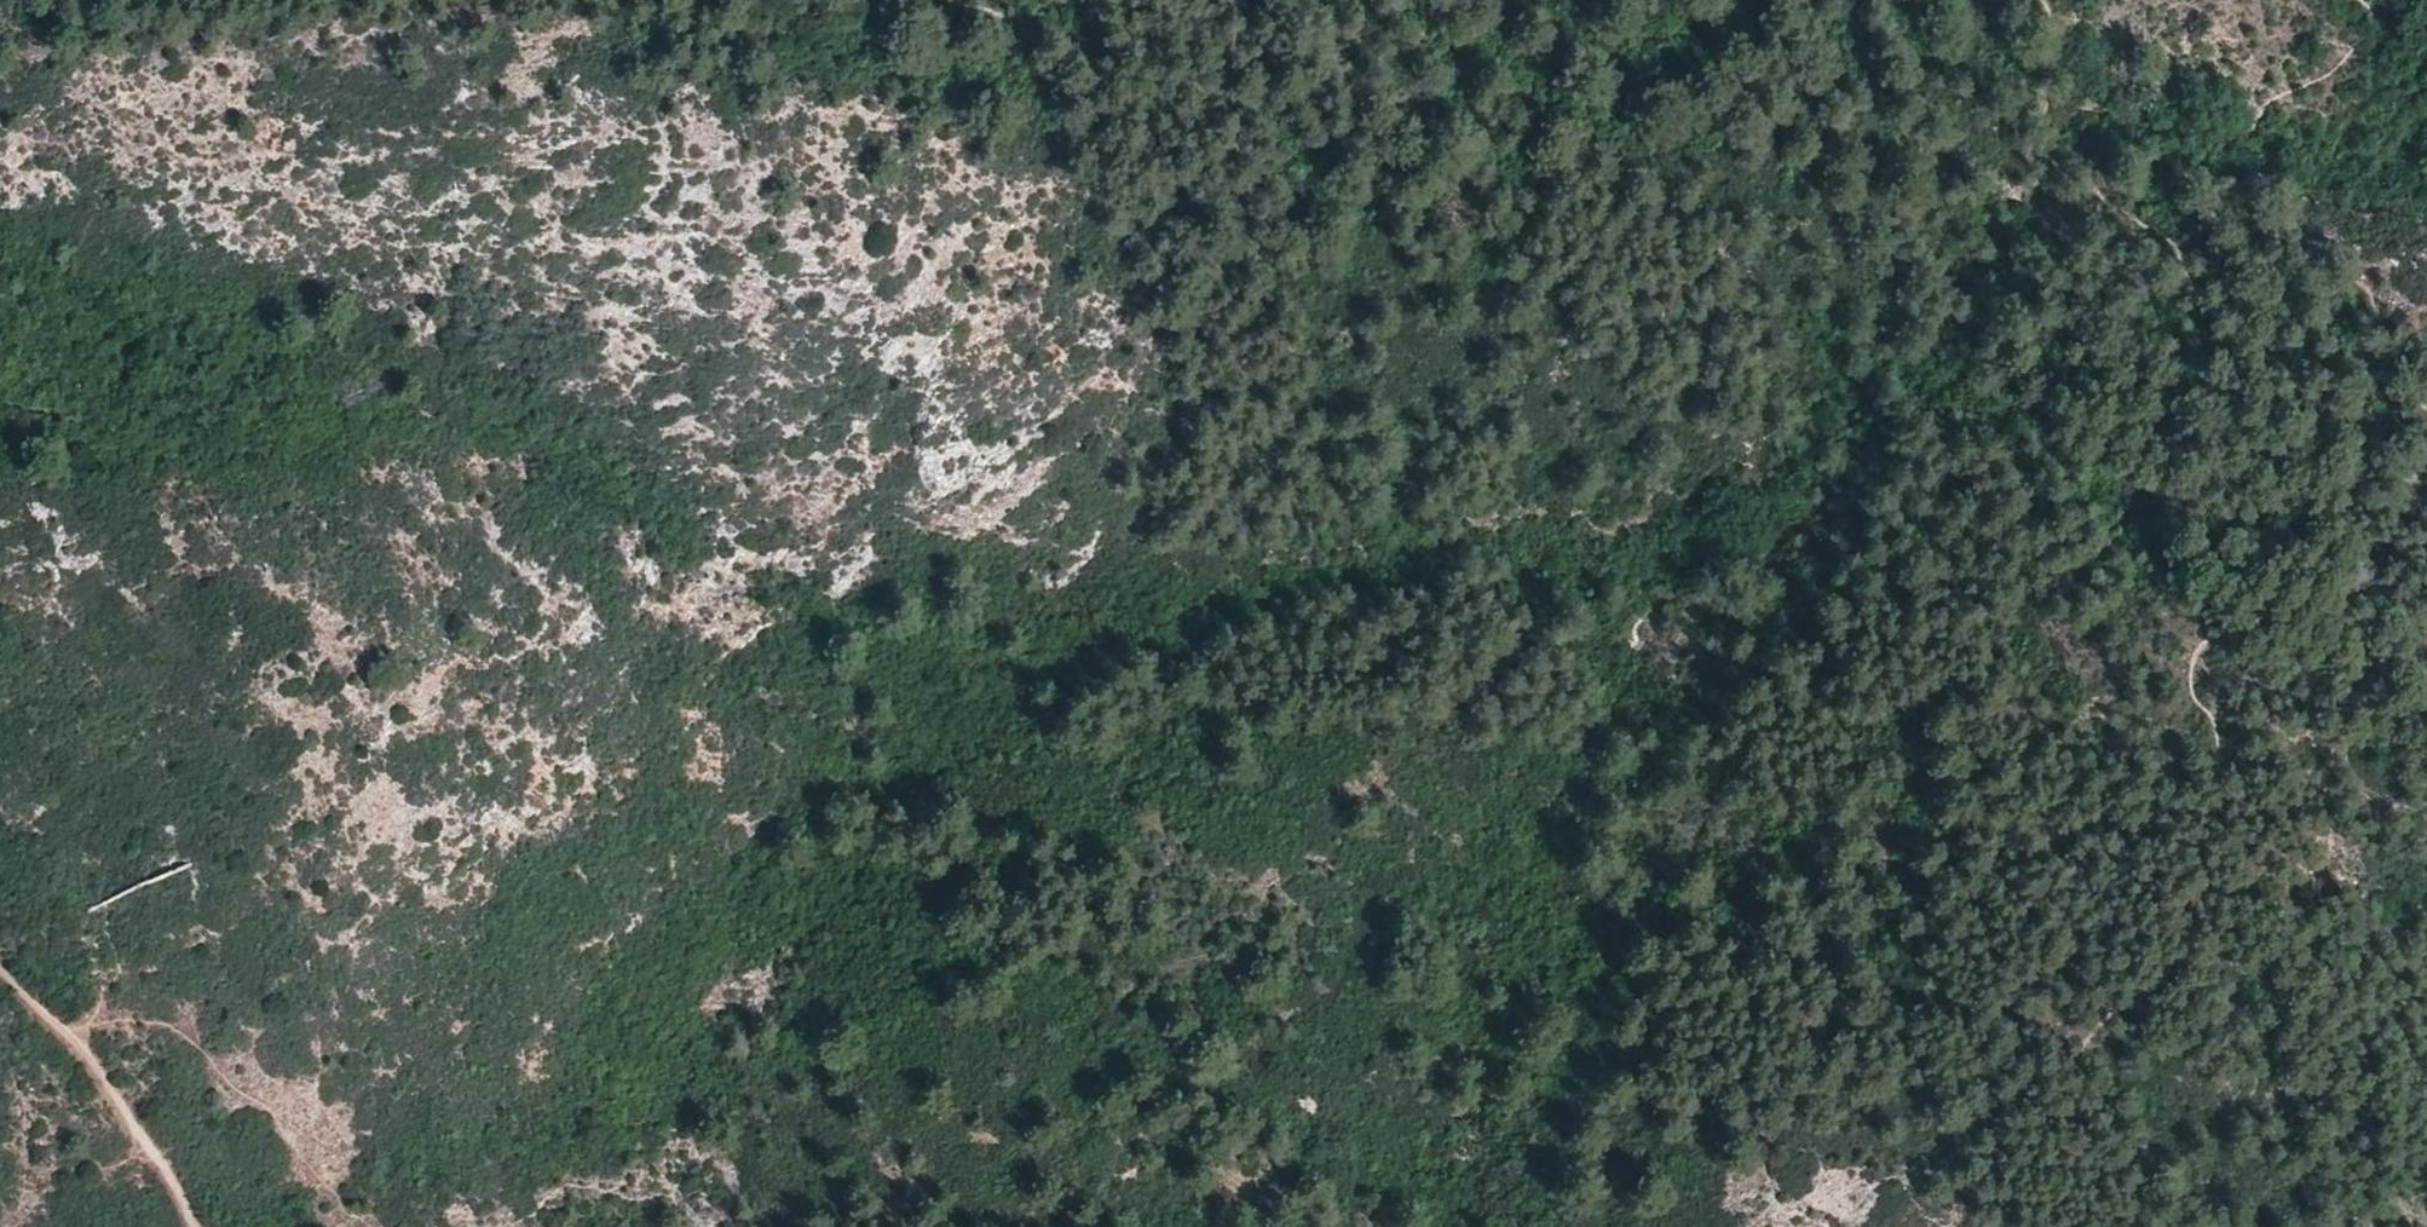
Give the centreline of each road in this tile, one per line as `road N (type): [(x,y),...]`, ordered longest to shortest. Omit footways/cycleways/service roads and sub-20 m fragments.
road 1 (track): [(0,965),(95,1059),(205,1226)]

